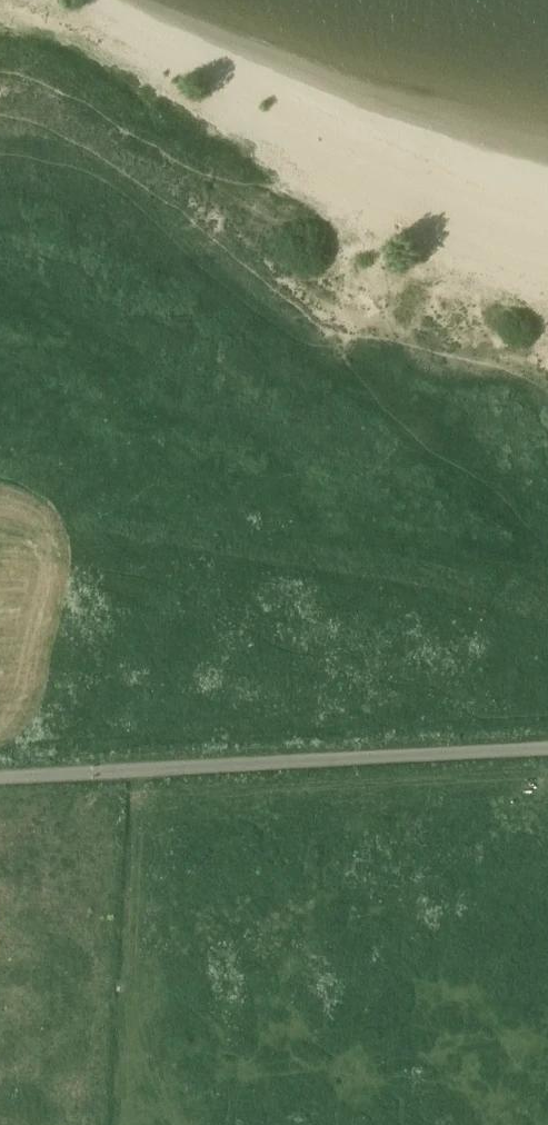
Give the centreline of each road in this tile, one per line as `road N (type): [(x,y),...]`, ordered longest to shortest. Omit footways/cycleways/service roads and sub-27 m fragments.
road 1 (unclassified): [(547,748),(0,777)]

